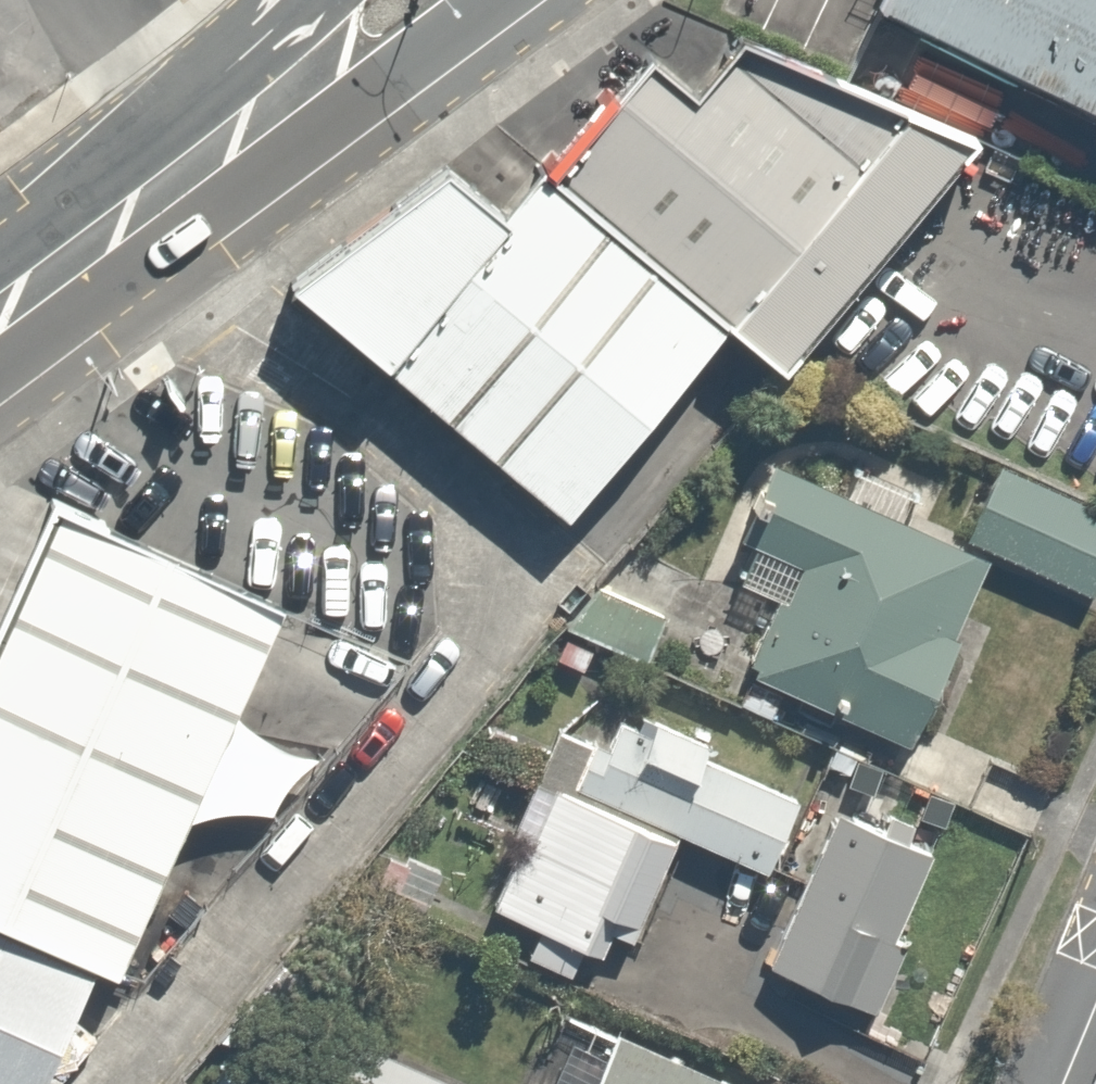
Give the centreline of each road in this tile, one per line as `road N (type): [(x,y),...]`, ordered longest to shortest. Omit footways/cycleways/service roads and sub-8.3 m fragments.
road 1 (secondary): [(503,0),(298,131),(156,193)]
road 2 (secondary): [(156,193),(302,0)]
road 3 (secondary): [(0,312),(156,193)]

